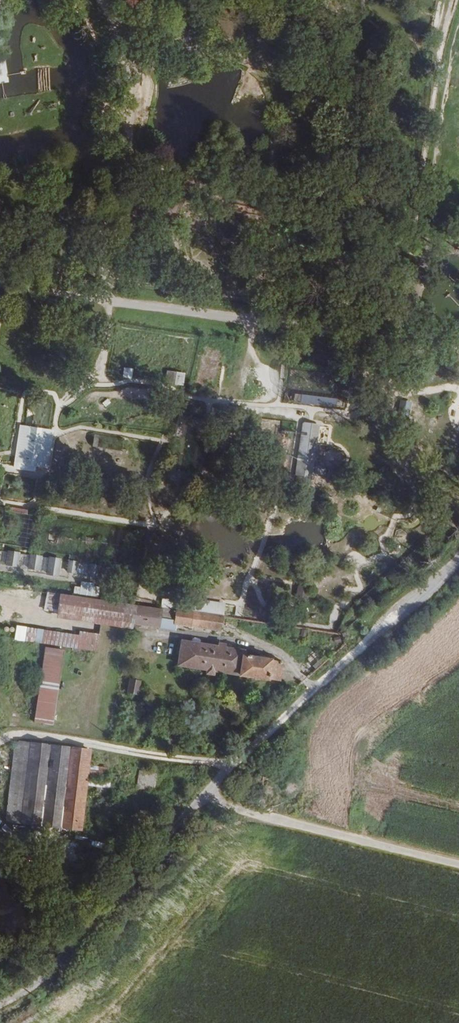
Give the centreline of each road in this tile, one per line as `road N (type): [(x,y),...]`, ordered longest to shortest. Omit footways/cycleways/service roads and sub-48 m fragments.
road 1 (unclassified): [(458,552),(308,687),(206,799),(458,864)]
road 2 (track): [(308,687),(285,659),(170,635),(47,624),(0,602)]
road 3 (track): [(0,1003),(47,975),(206,799)]
road 4 (track): [(0,744),(17,730),(231,769)]
road 5 (track): [(6,603),(17,730)]

